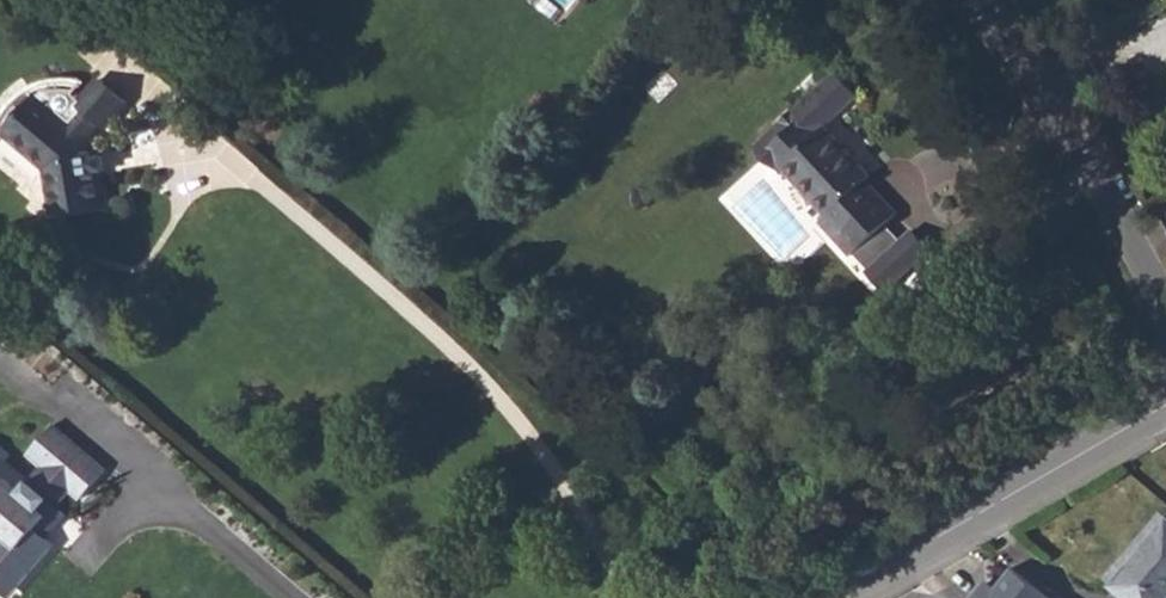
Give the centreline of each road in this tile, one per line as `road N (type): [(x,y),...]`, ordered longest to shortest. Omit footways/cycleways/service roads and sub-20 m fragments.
road 1 (tertiary): [(826,597),(1165,405)]
road 2 (residential): [(987,0),(1165,299)]

